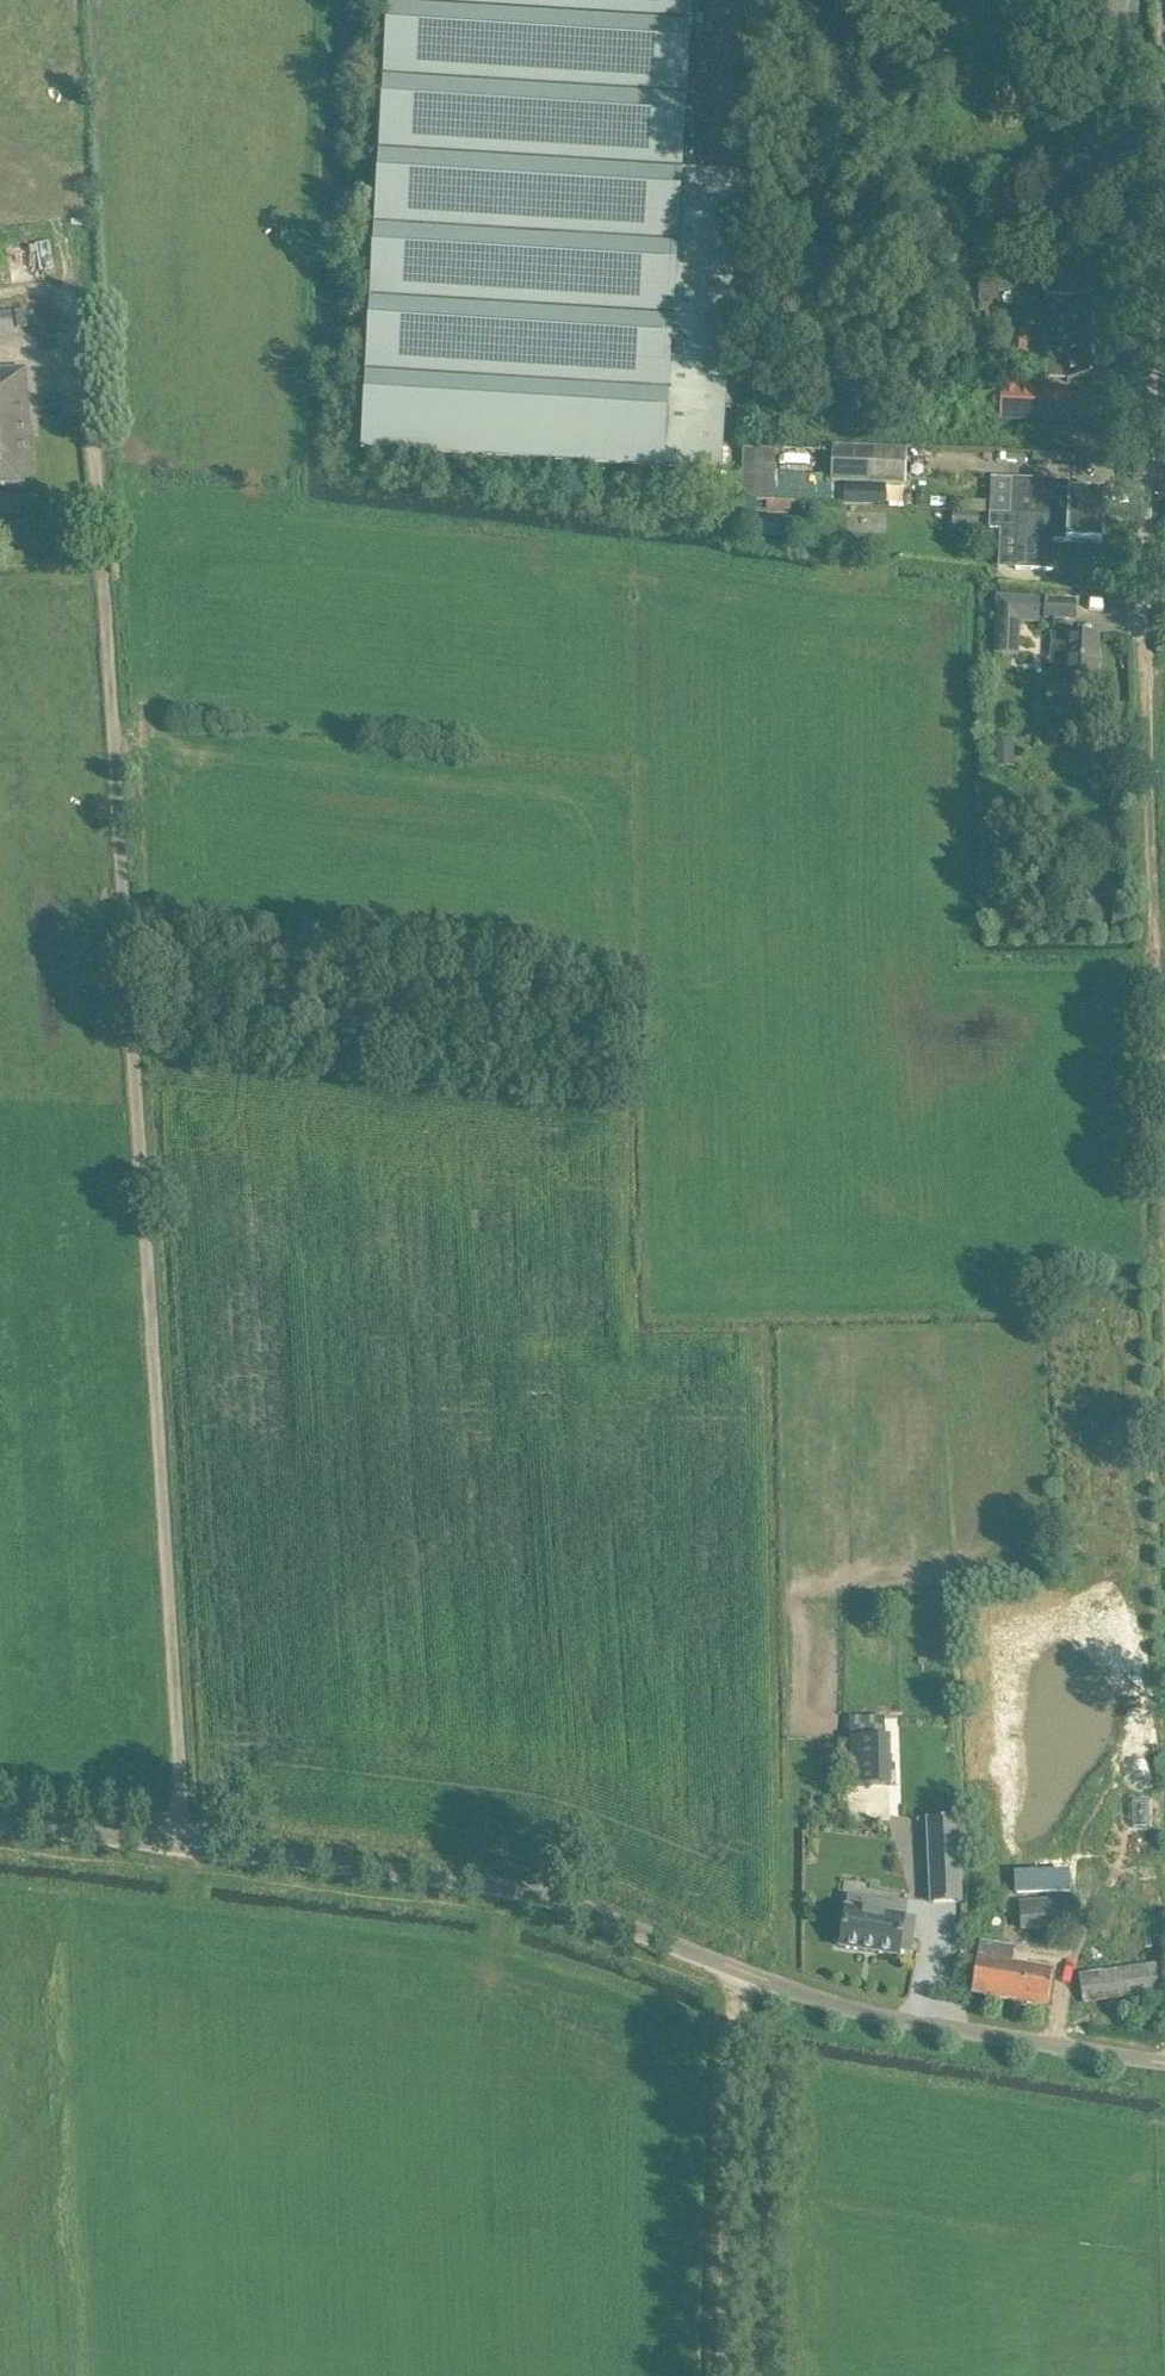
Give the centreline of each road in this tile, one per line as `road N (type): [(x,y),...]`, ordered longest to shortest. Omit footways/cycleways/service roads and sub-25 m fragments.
road 1 (unclassified): [(184,1845),(90,350)]
road 2 (unclassified): [(1164,2063),(866,2011),(520,1888),(184,1845)]
road 3 (track): [(1145,626),(1164,1283)]
road 4 (unclassified): [(1145,626),(1147,0)]
road 5 (track): [(722,2375),(737,1966)]
road 6 (unclassified): [(184,1845),(0,1822)]

